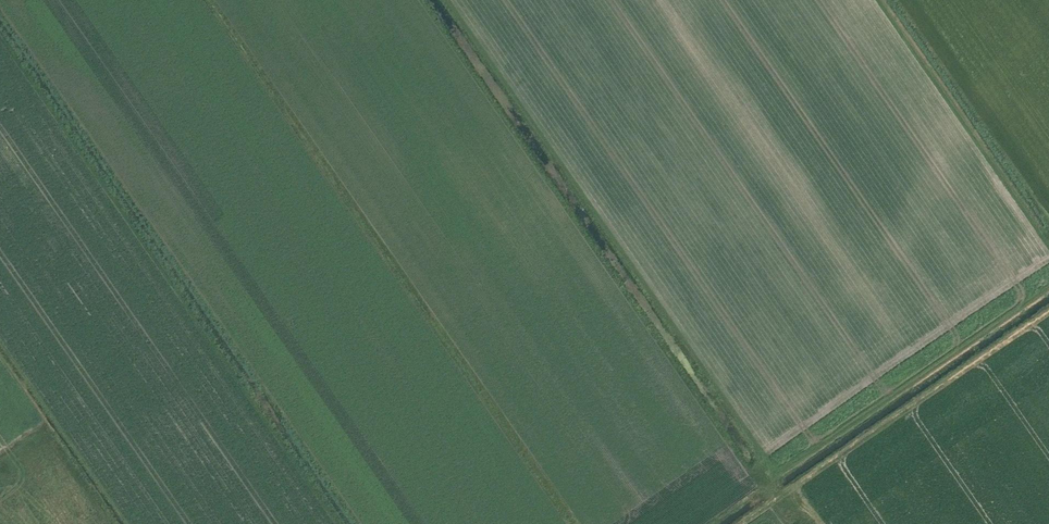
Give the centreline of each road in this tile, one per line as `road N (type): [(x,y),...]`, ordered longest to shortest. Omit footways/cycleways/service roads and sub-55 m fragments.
road 1 (track): [(742,523),(1048,312)]
road 2 (track): [(1048,248),(1030,236),(866,0)]

